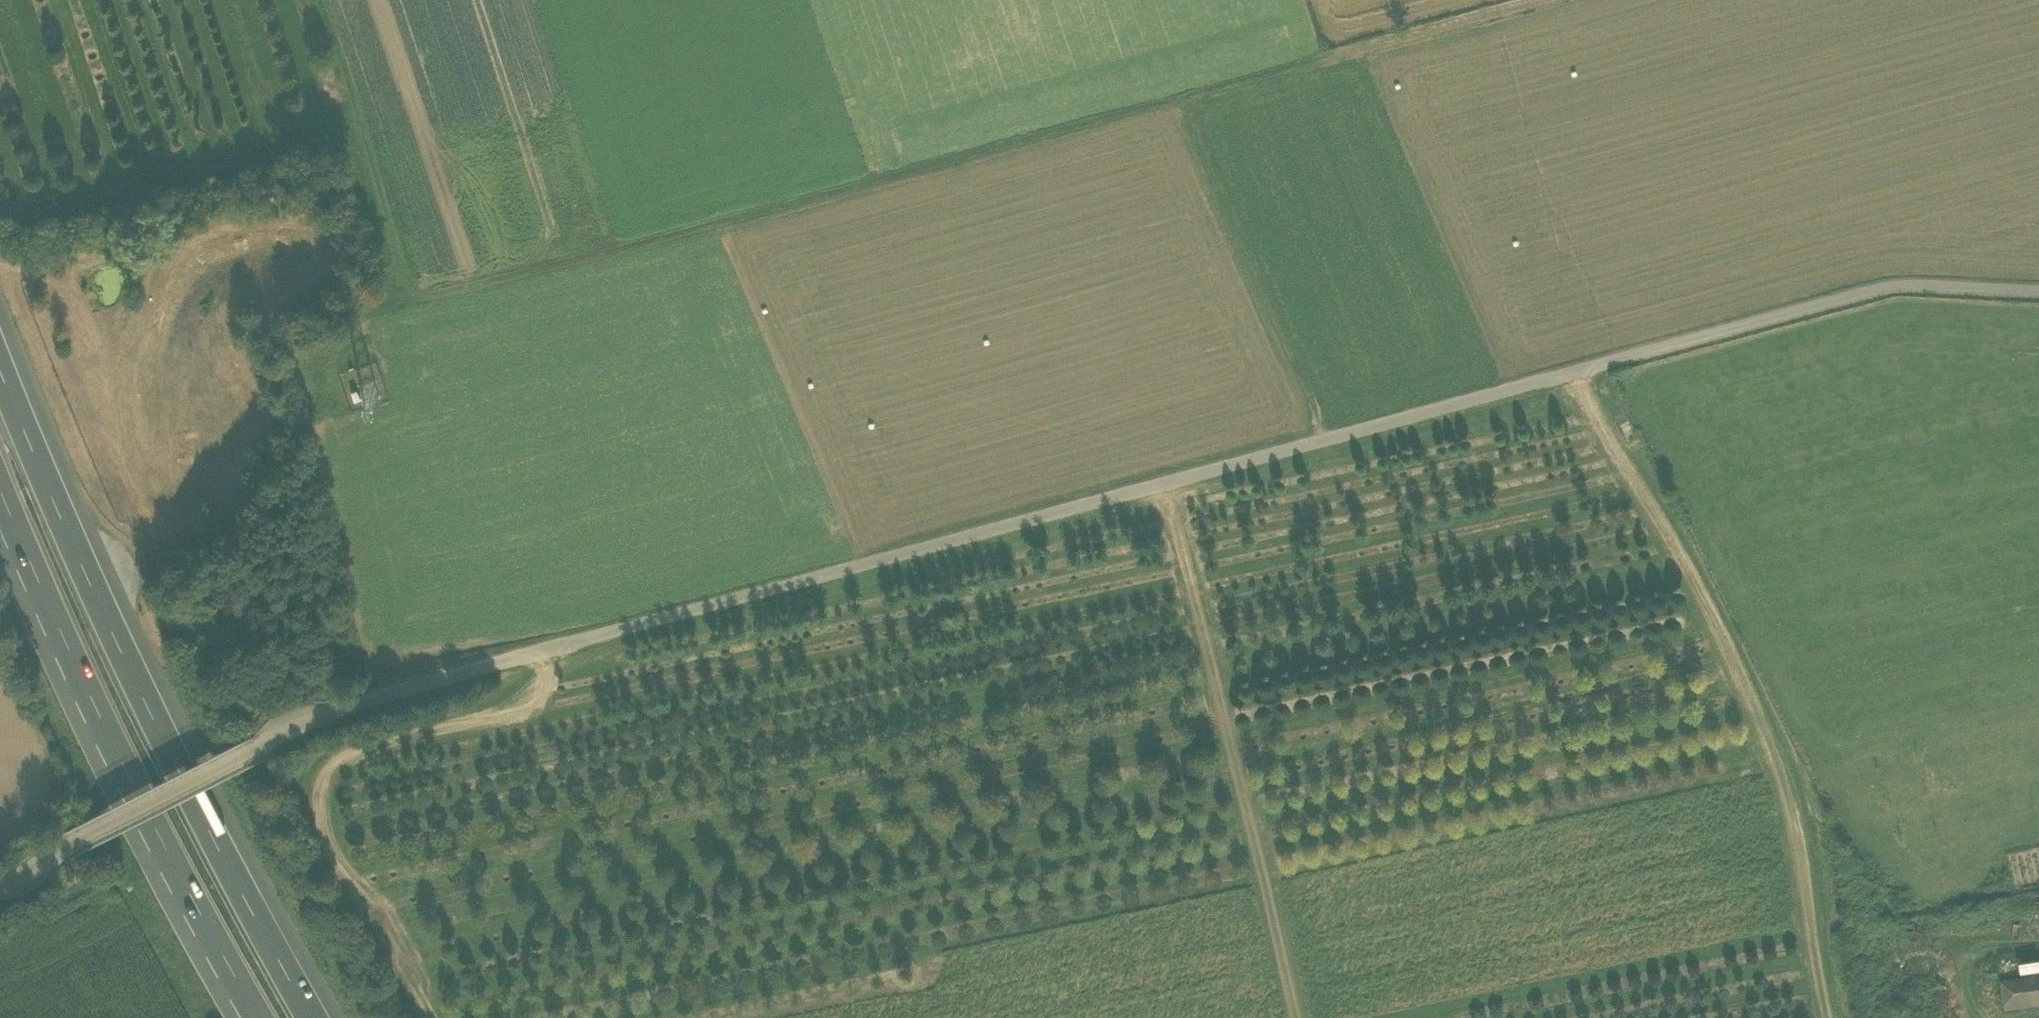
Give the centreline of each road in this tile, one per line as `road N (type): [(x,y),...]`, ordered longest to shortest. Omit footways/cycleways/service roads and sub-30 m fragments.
road 1 (track): [(0,886),(63,845),(351,702),(1899,285),(2038,293)]
road 2 (track): [(418,307),(1183,98)]
road 3 (motorway): [(311,1017),(154,719),(0,357)]
road 4 (motorway): [(19,531),(92,700),(258,1017)]
road 5 (track): [(1183,98),(1543,0)]
road 6 (track): [(1329,439),(1183,98)]

